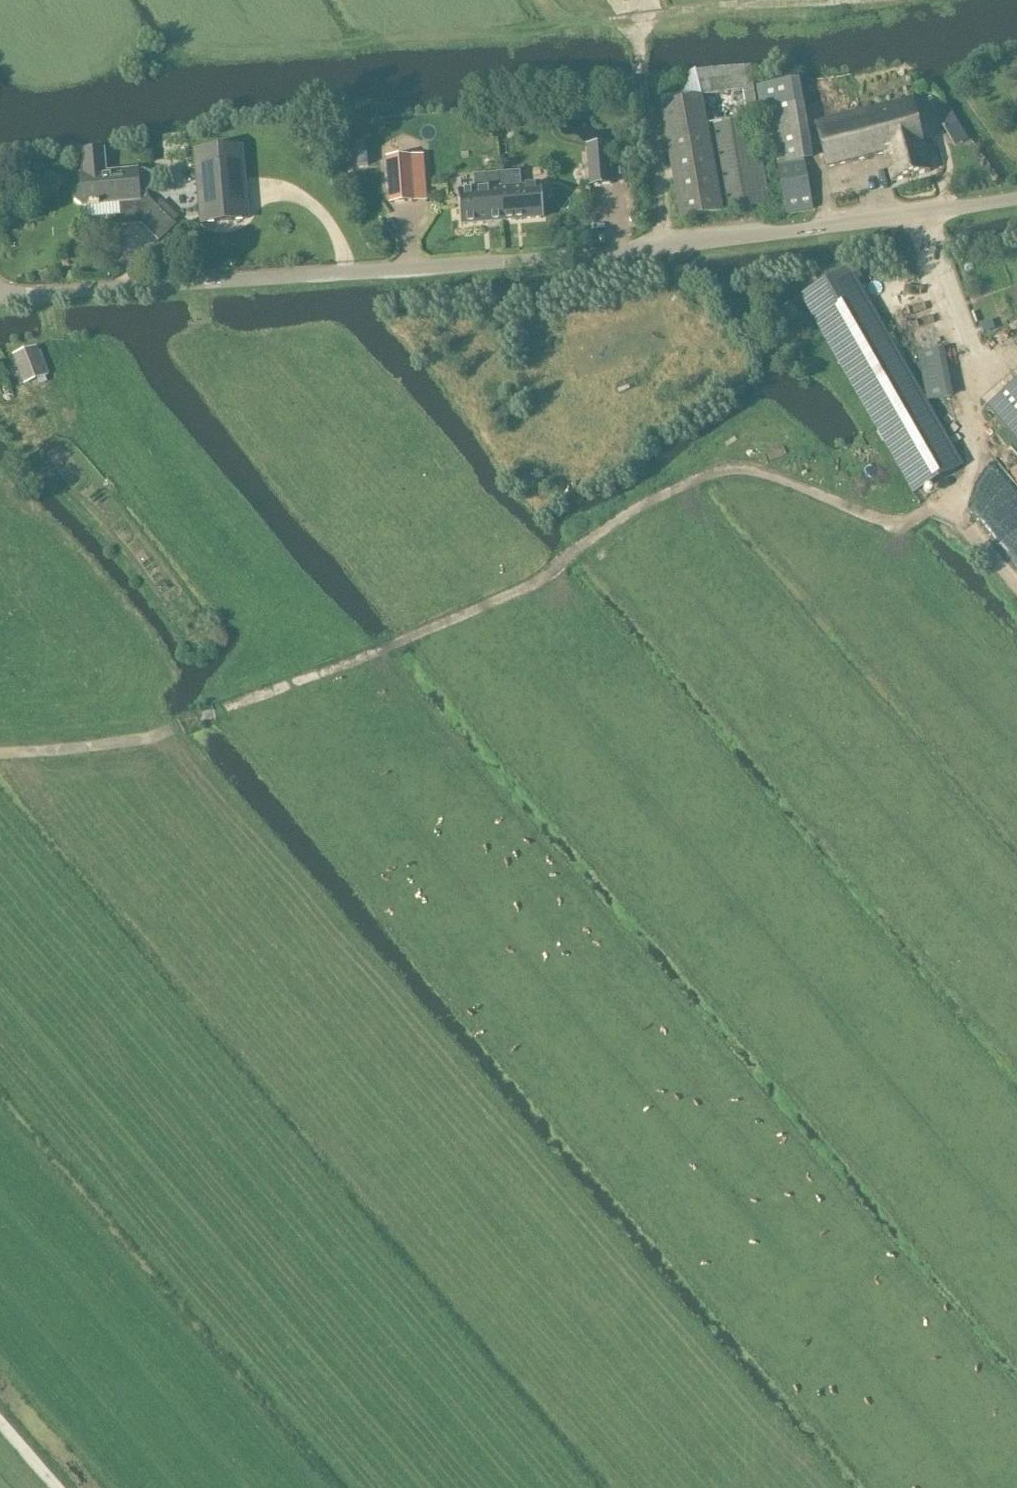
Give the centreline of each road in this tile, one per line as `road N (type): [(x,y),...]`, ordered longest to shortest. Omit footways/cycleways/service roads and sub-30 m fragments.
road 1 (track): [(1016,584),(946,508),(888,521),(748,469),(697,479),(592,537),(539,583),(219,714),(111,743),(0,754)]
road 2 (unclassified): [(0,301),(418,270),(1016,203)]
road 3 (track): [(241,53),(829,0)]
road 4 (track): [(661,245),(634,19)]

